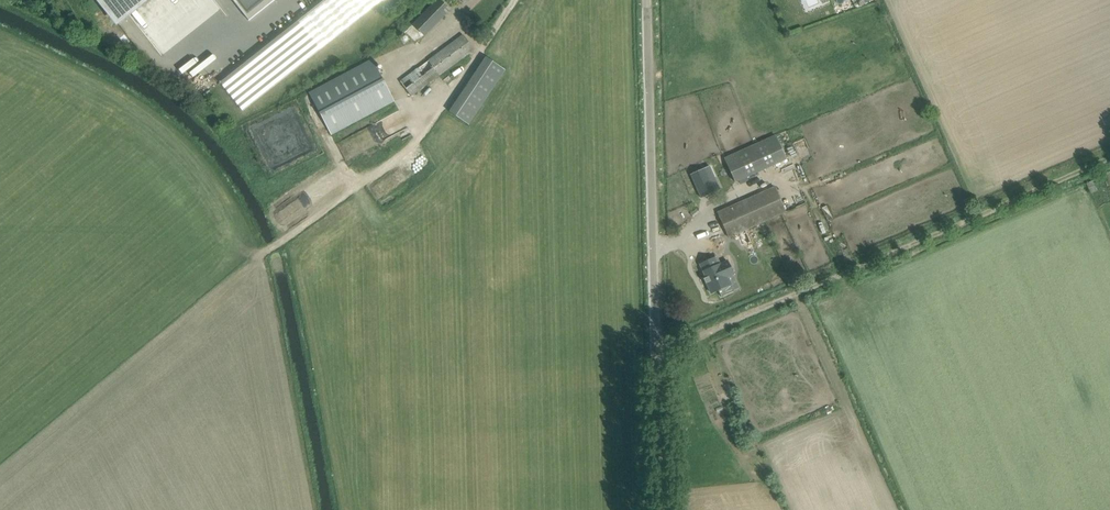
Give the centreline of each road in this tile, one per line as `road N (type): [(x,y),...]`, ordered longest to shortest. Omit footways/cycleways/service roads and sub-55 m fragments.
road 1 (unclassified): [(659,509),(649,0)]
road 2 (track): [(1109,158),(655,353)]

